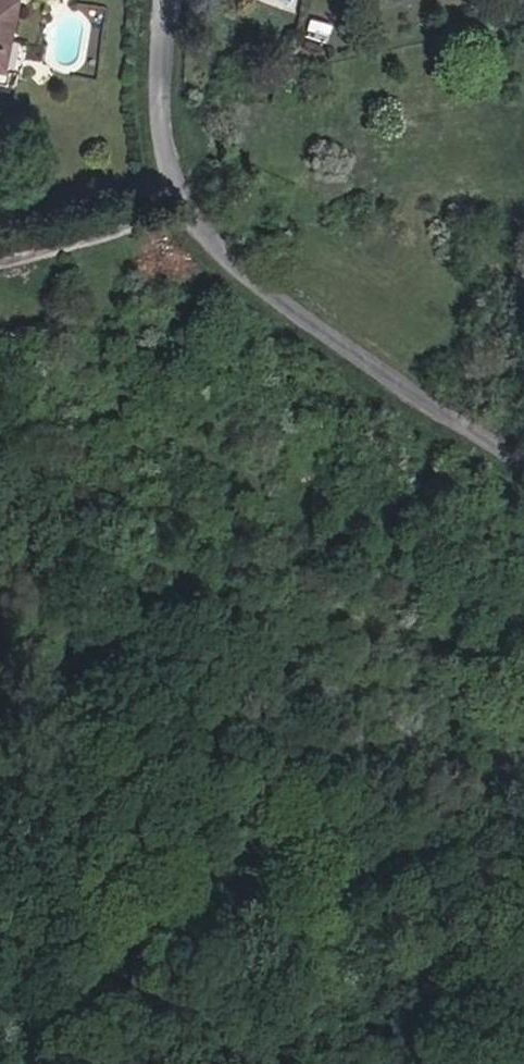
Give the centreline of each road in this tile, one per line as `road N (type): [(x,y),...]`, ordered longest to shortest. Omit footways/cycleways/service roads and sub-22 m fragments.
road 1 (residential): [(174,0),(169,151),(181,190),(206,226),(254,281),(523,465)]

